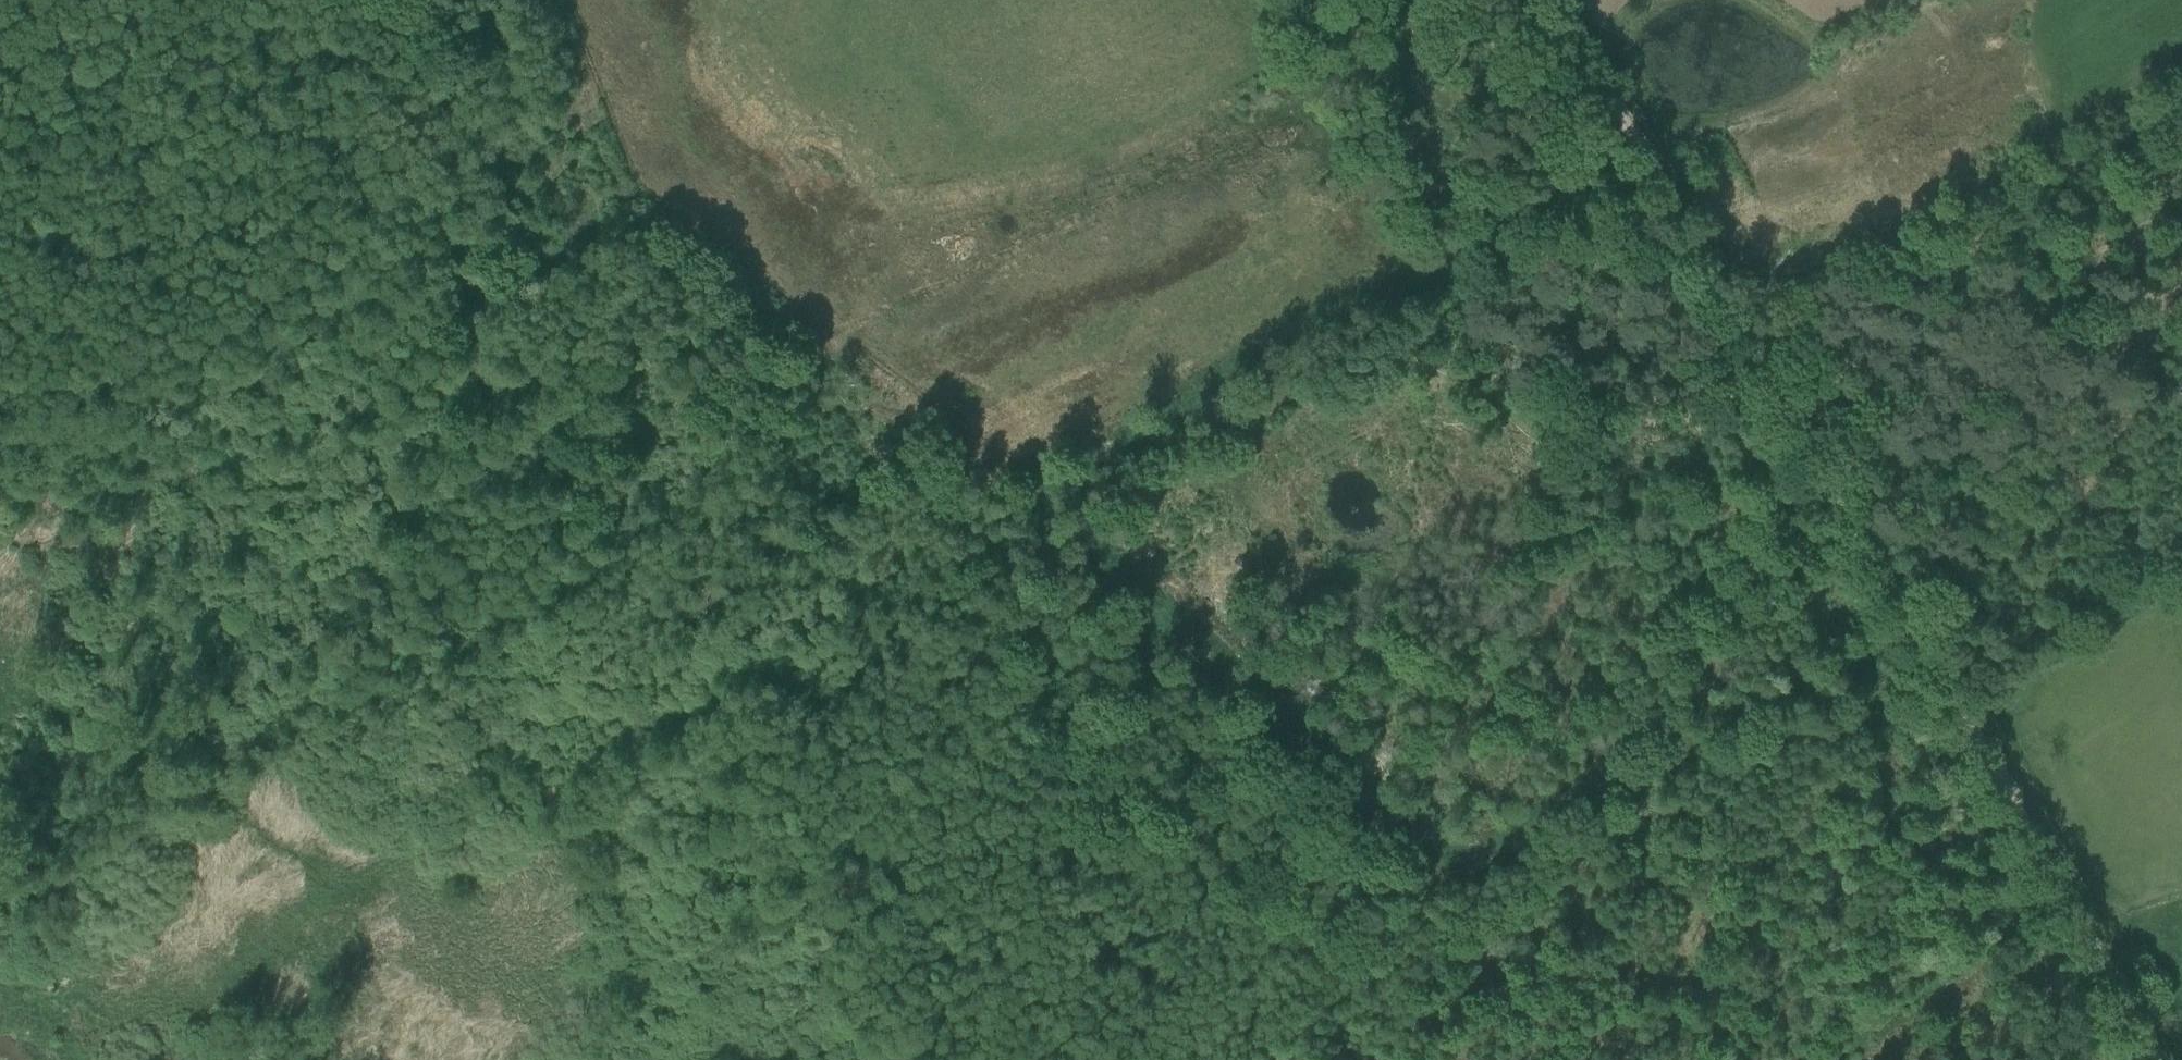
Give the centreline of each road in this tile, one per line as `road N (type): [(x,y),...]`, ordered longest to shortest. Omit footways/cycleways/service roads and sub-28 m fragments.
road 1 (track): [(1549,0),(2154,1059)]

